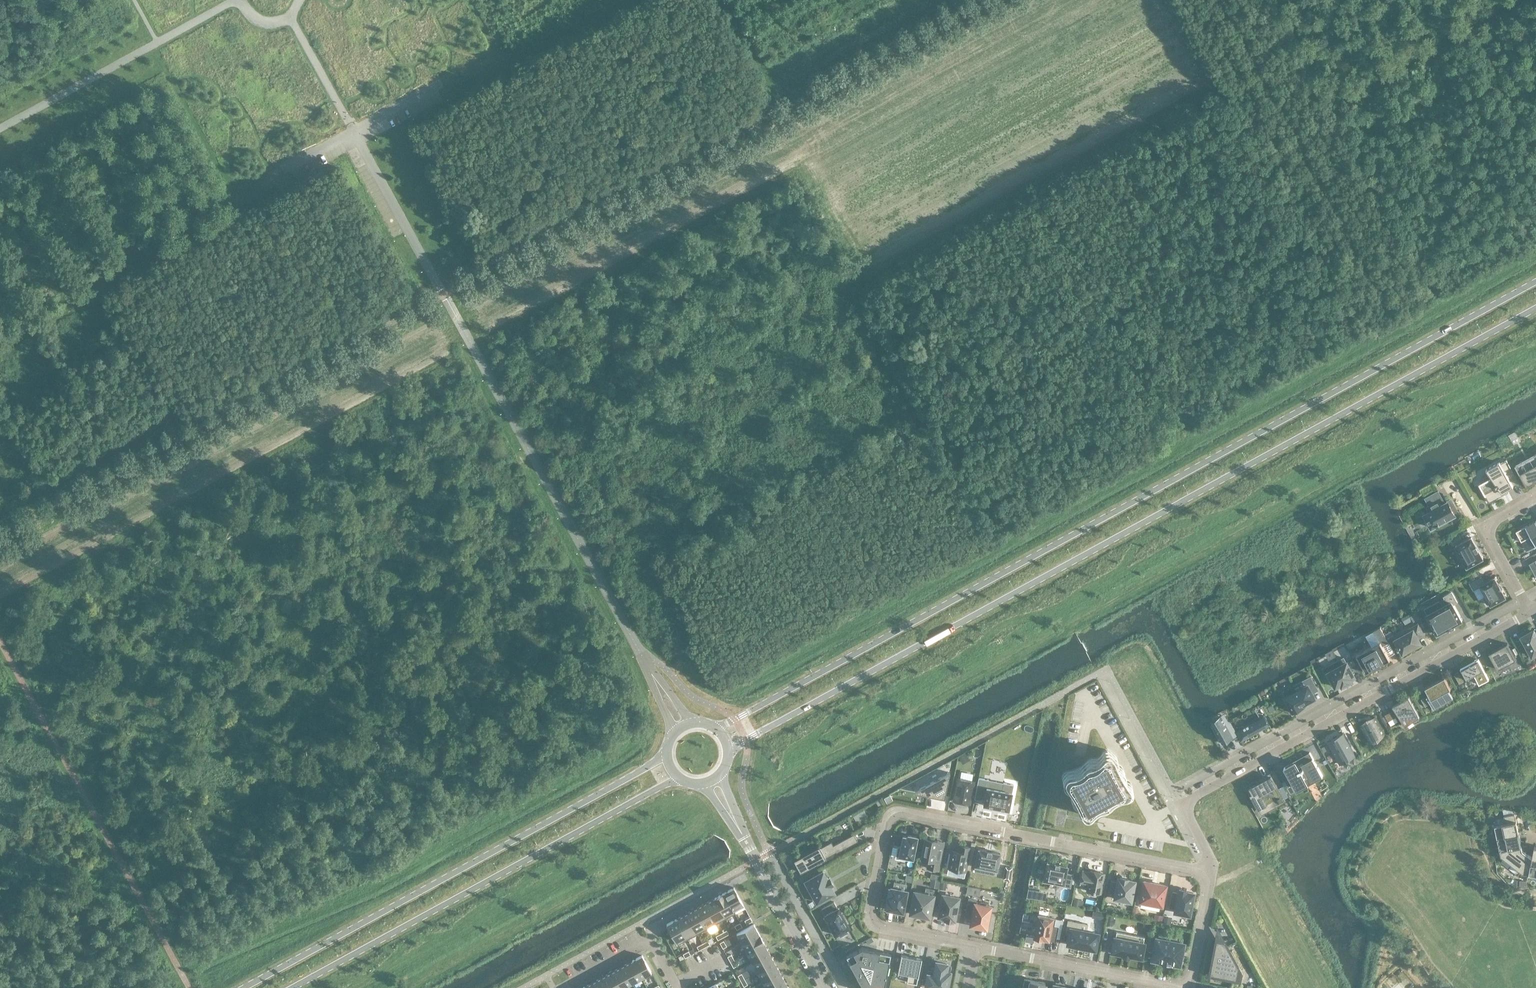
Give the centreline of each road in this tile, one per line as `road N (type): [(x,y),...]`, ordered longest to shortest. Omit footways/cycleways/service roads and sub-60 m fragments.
road 1 (secondary): [(1535,280),(714,728)]
road 2 (secondary): [(727,751),(1535,307)]
road 3 (unclassified): [(650,674),(352,130)]
road 4 (residential): [(1206,873),(908,812),(891,816),(871,921),(976,947)]
road 5 (secondary): [(667,756),(243,987)]
road 6 (residential): [(1206,873),(1209,858),(1187,813),(1195,795),(1531,613)]
road 7 (secondary): [(291,987),(678,776)]
road 8 (track): [(0,340),(231,211),(247,188),(281,169)]
road 9 (residential): [(976,947),(1183,987)]
road 10 (track): [(452,75),(466,85),(630,0)]
road 11 (unclassified): [(825,987),(742,838)]
road 12 (residential): [(1531,613),(1490,533),(1535,498)]

